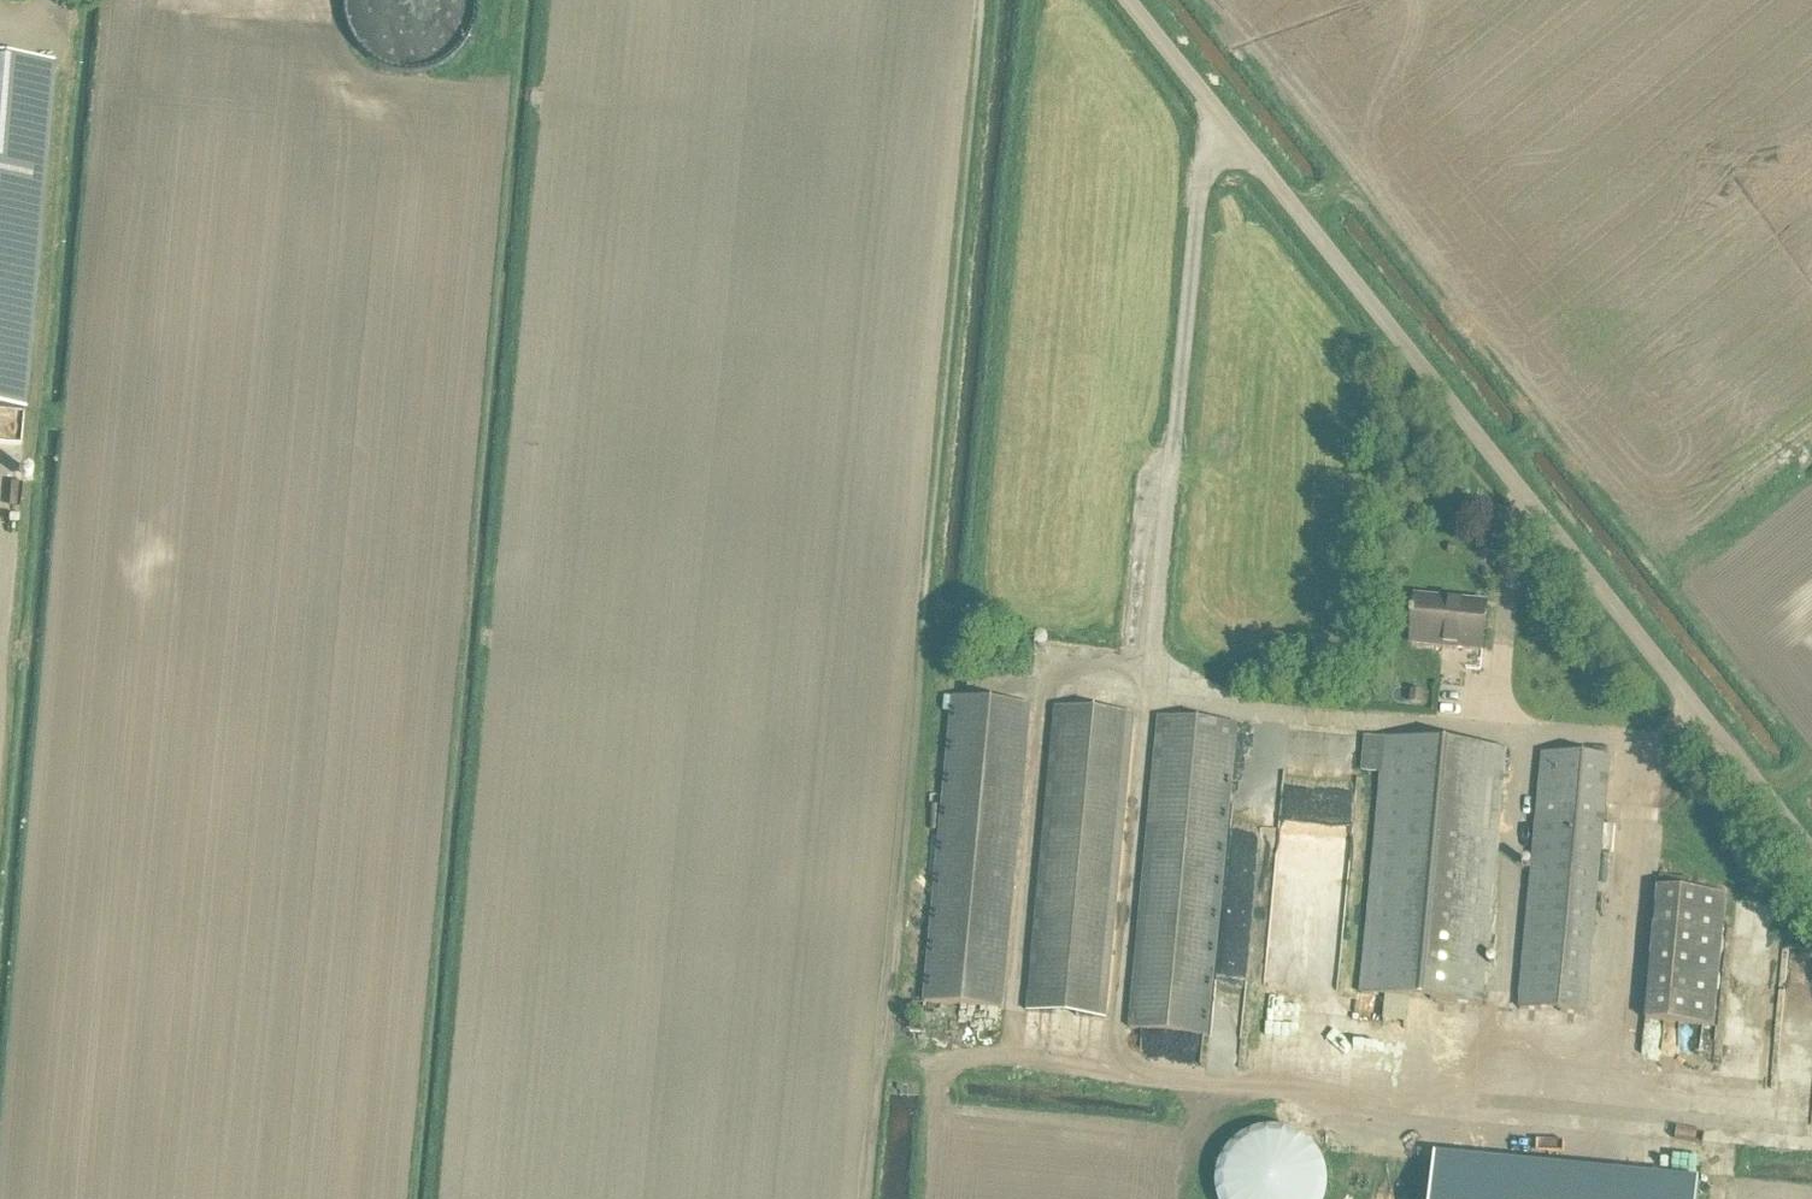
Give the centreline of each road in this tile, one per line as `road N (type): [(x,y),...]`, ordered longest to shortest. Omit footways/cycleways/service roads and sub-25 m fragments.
road 1 (unclassified): [(1128,0),(1811,854)]

